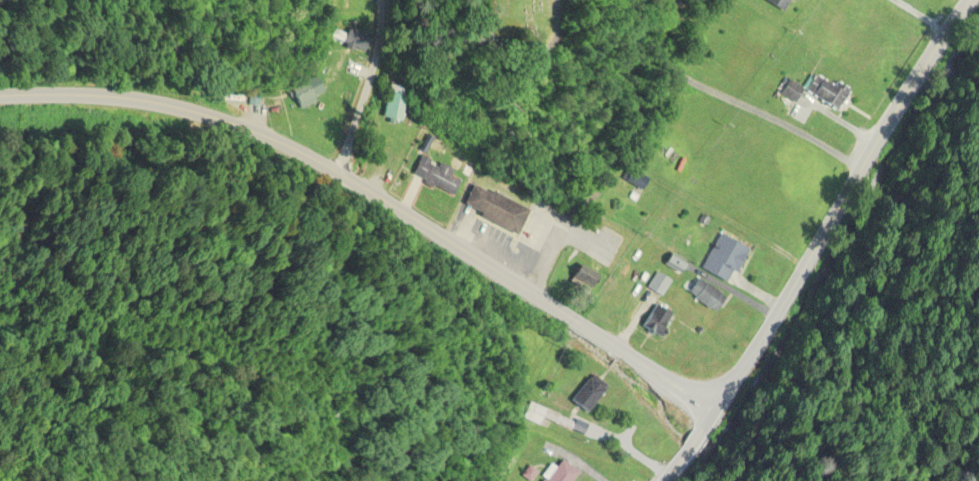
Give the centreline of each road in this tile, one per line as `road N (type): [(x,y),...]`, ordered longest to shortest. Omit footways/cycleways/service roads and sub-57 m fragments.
road 1 (secondary): [(708,409),(277,140),(117,96),(0,96)]
road 2 (secondary): [(708,409),(962,0)]
road 3 (residential): [(169,105),(135,206),(92,209),(0,194)]
road 4 (residential): [(332,169),(367,0)]

